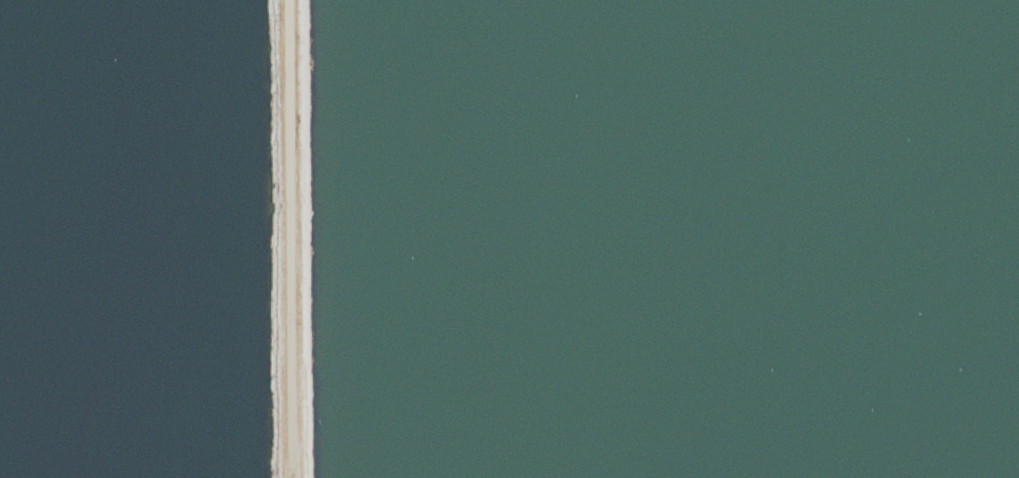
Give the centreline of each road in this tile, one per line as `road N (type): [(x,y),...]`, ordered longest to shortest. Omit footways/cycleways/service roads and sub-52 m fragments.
road 1 (track): [(290,477),(287,0)]

